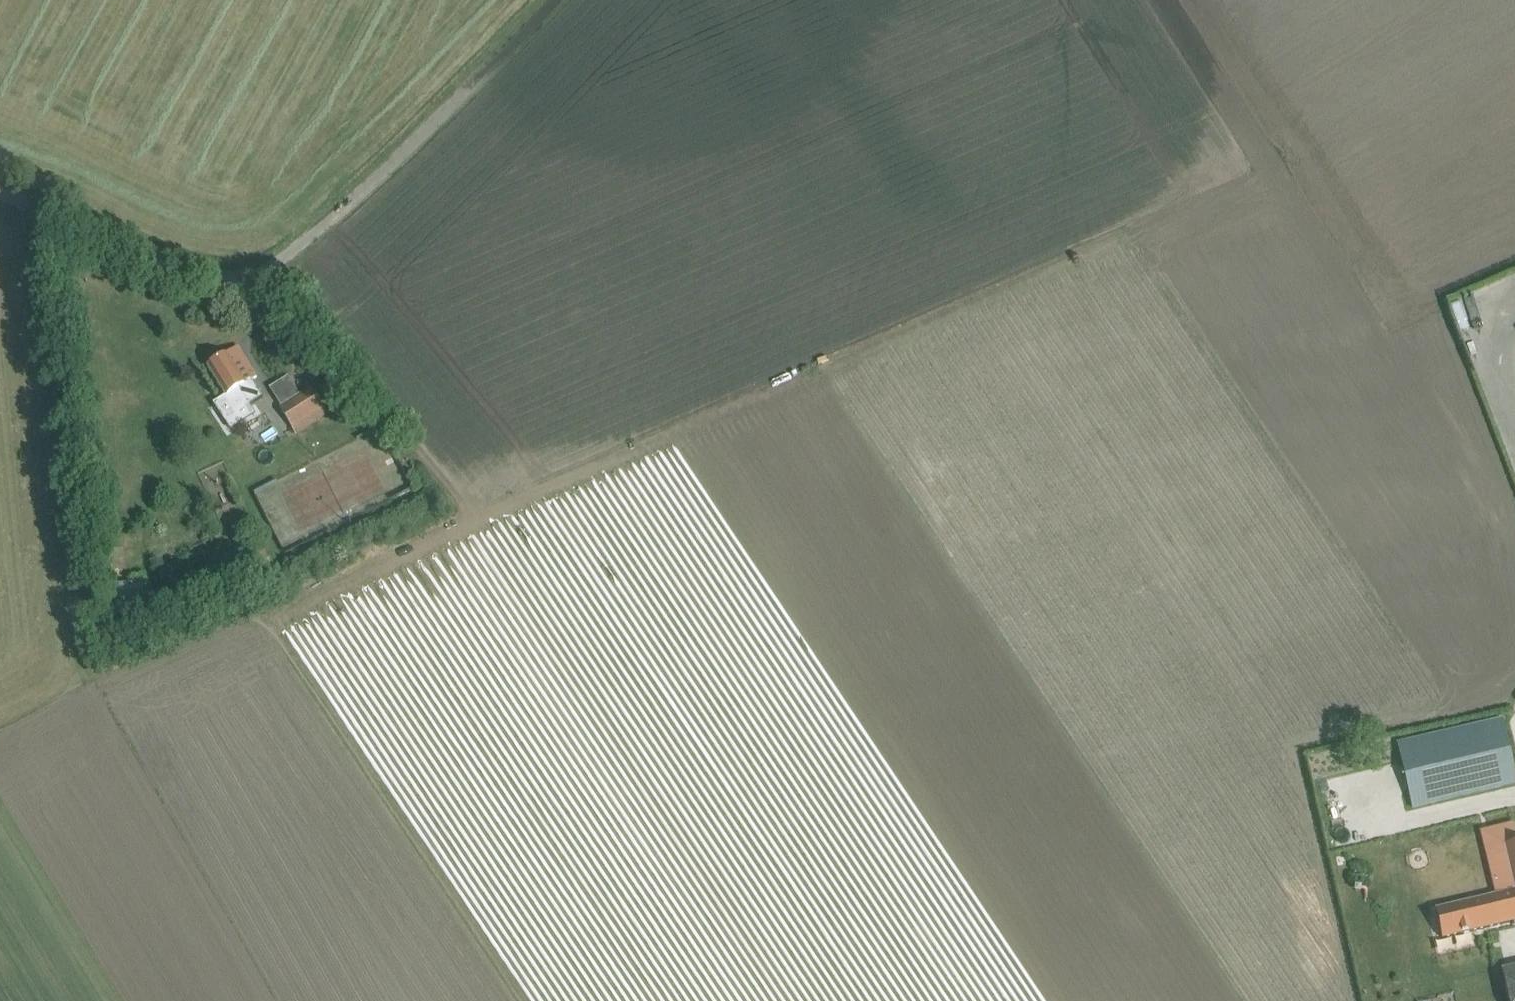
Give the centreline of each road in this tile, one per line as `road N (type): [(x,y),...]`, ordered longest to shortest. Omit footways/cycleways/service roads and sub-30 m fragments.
road 1 (unclassified): [(0,191),(211,281),(254,276),(306,248),(556,0)]

